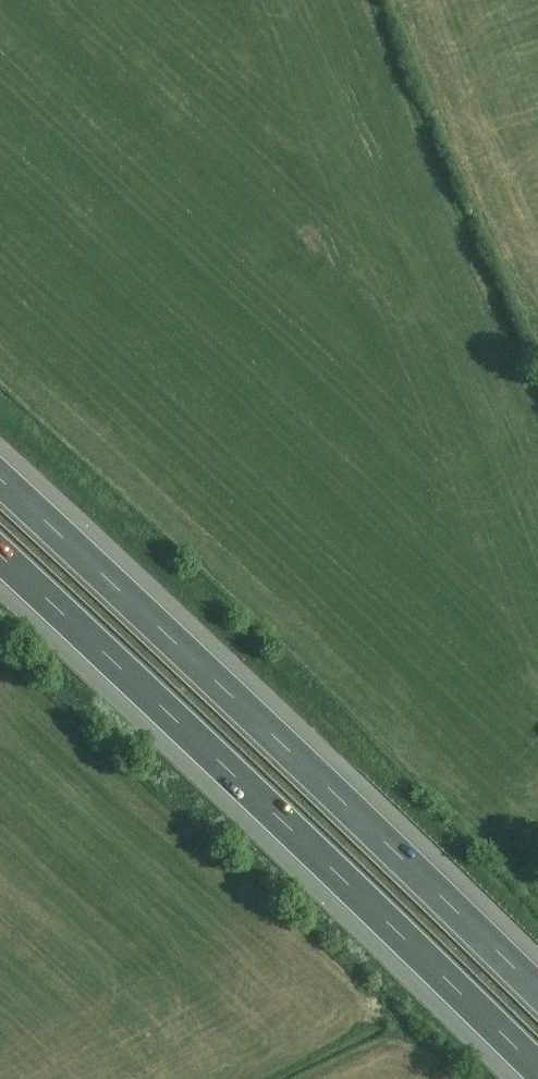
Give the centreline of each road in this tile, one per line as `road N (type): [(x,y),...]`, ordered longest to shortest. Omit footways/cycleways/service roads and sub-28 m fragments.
road 1 (motorway): [(0,540),(537,1067)]
road 2 (motorway): [(537,977),(0,468)]

